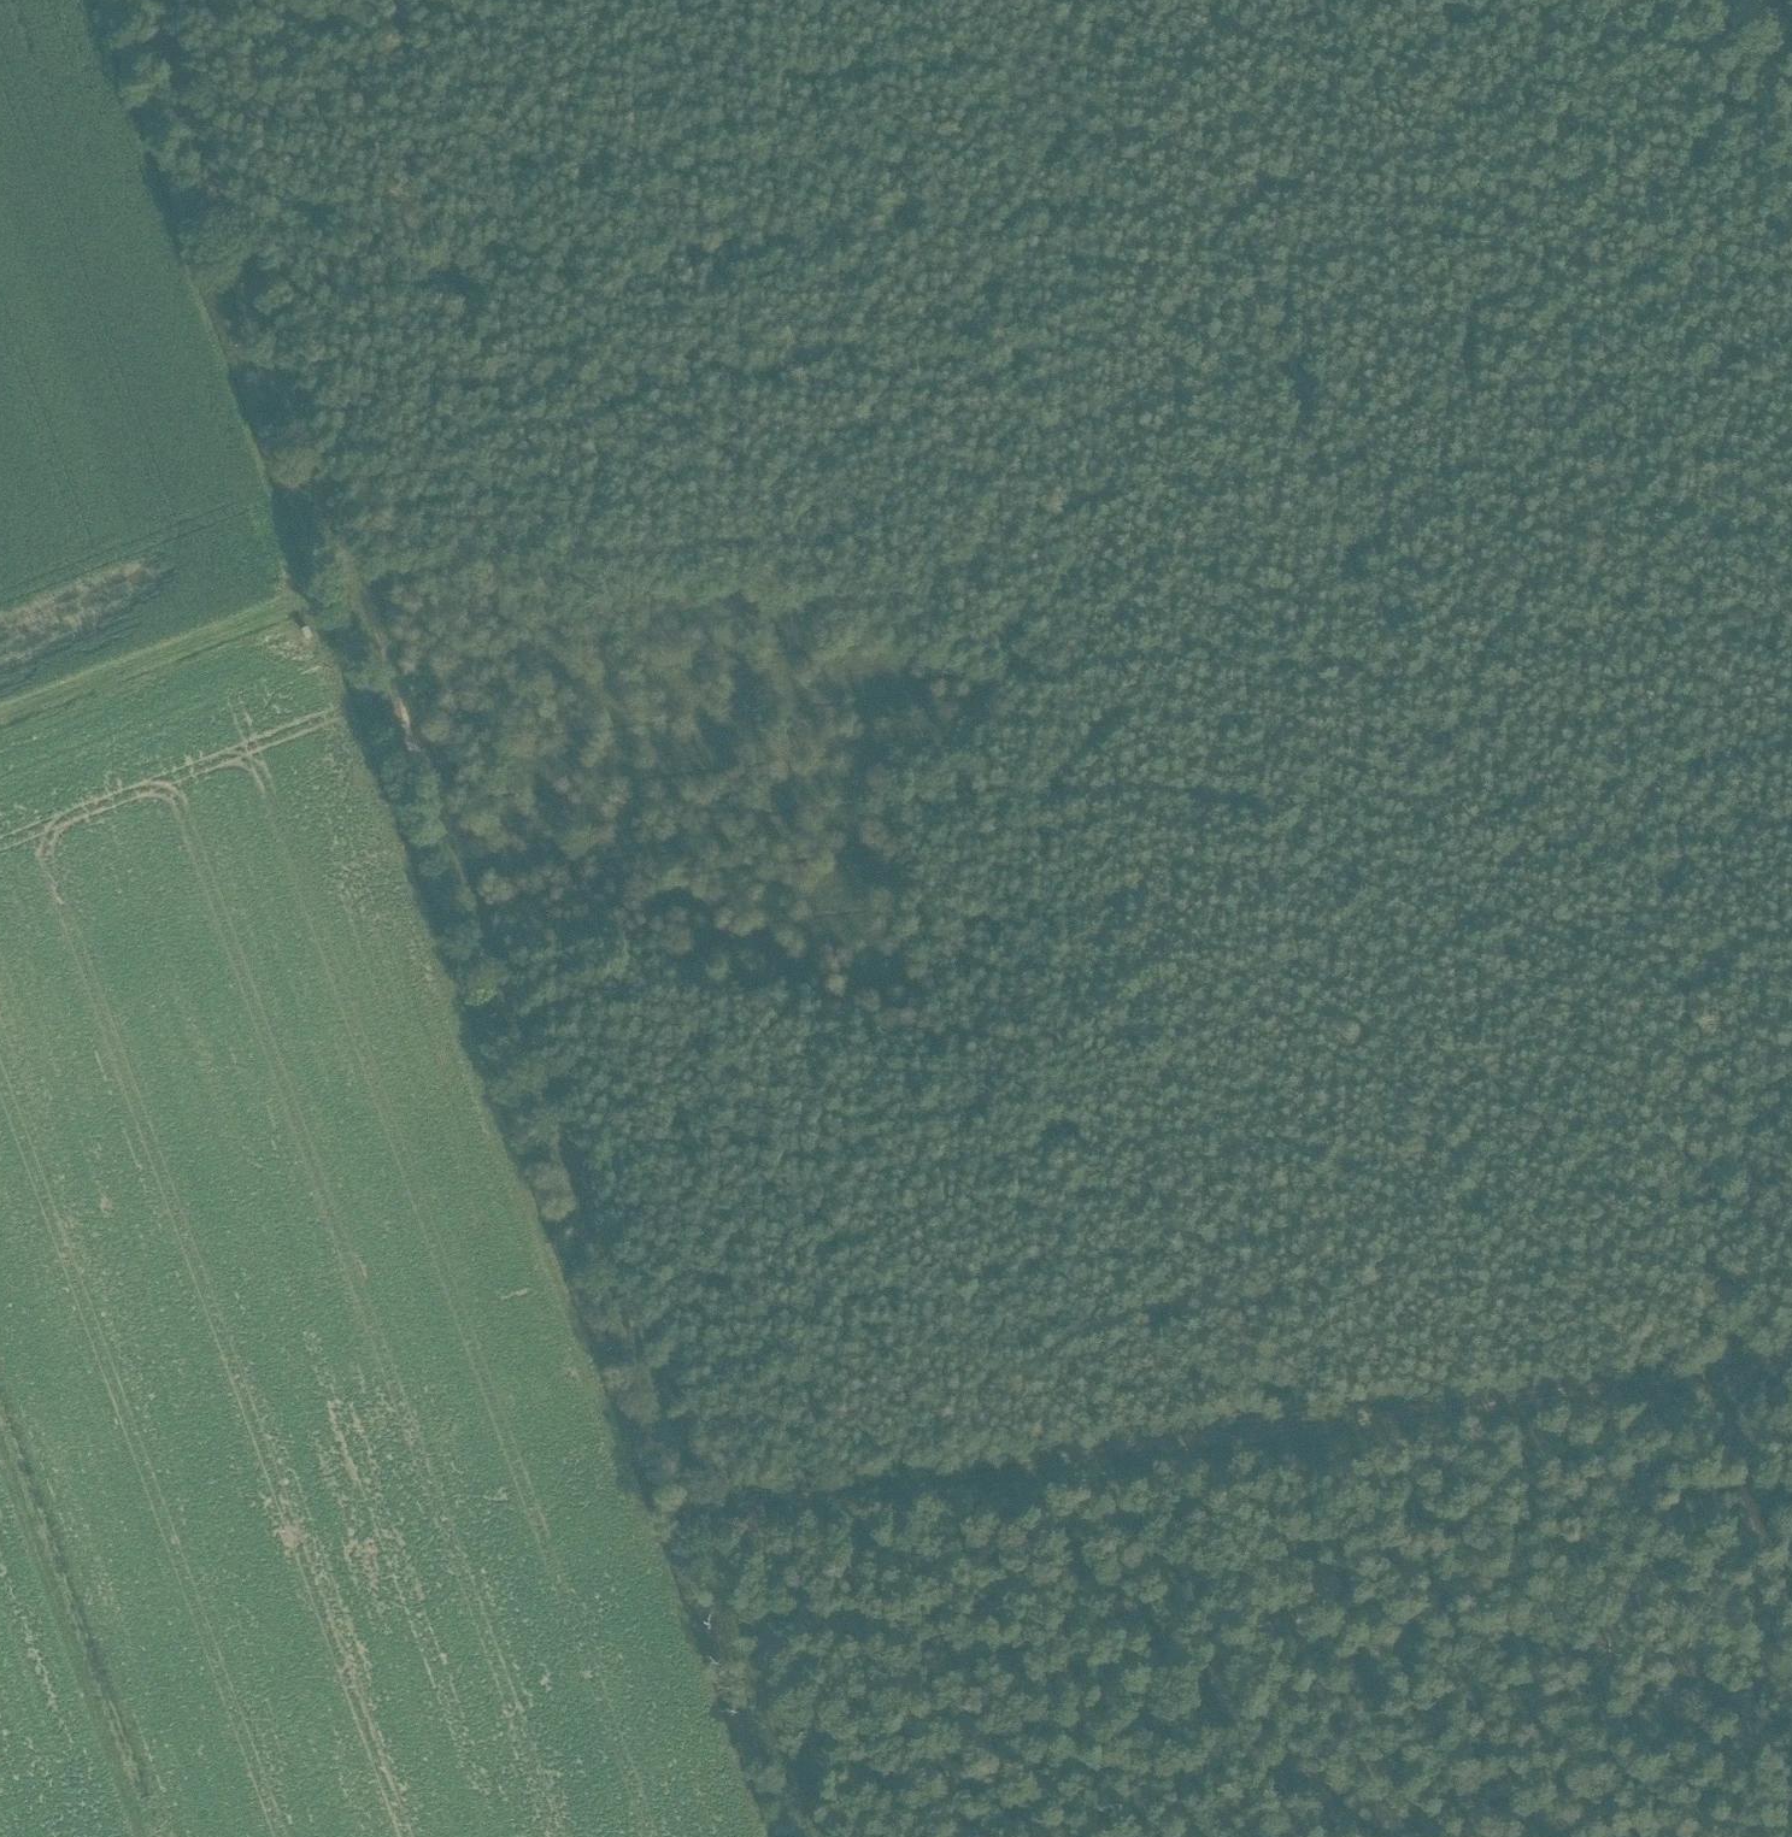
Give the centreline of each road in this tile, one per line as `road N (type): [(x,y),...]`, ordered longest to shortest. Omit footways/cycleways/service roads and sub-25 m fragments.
road 1 (track): [(686,1526),(134,0)]
road 2 (track): [(686,1526),(1791,1364)]
road 3 (track): [(148,1836),(0,1433)]
road 4 (track): [(801,1836),(686,1526)]
road 5 (track): [(1791,1579),(1711,1376)]

